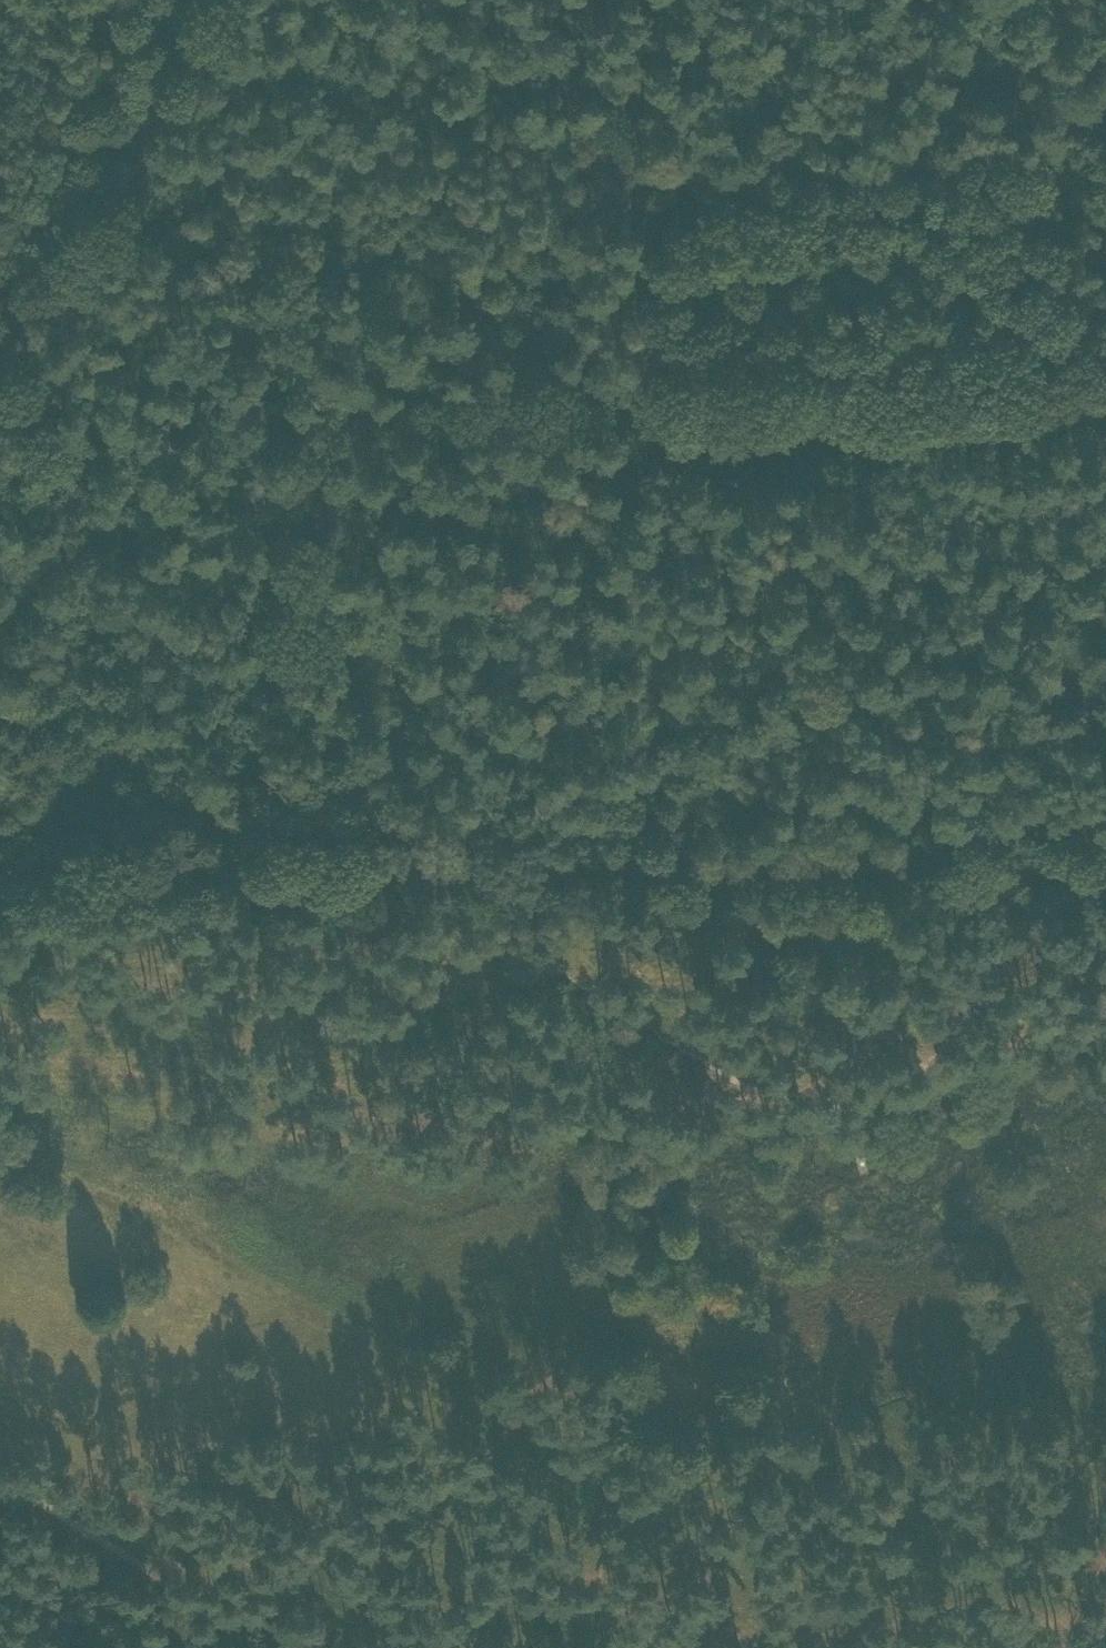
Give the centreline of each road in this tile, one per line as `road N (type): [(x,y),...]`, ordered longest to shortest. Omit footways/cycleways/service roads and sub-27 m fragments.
road 1 (track): [(687,865),(692,795),(648,753),(636,714),(622,345),(631,0)]
road 2 (track): [(0,874),(531,867)]
road 3 (track): [(184,0),(0,338)]
road 4 (track): [(687,865),(974,862)]
road 5 (track): [(531,867),(687,865)]
road 6 (track): [(974,862),(1105,864)]

